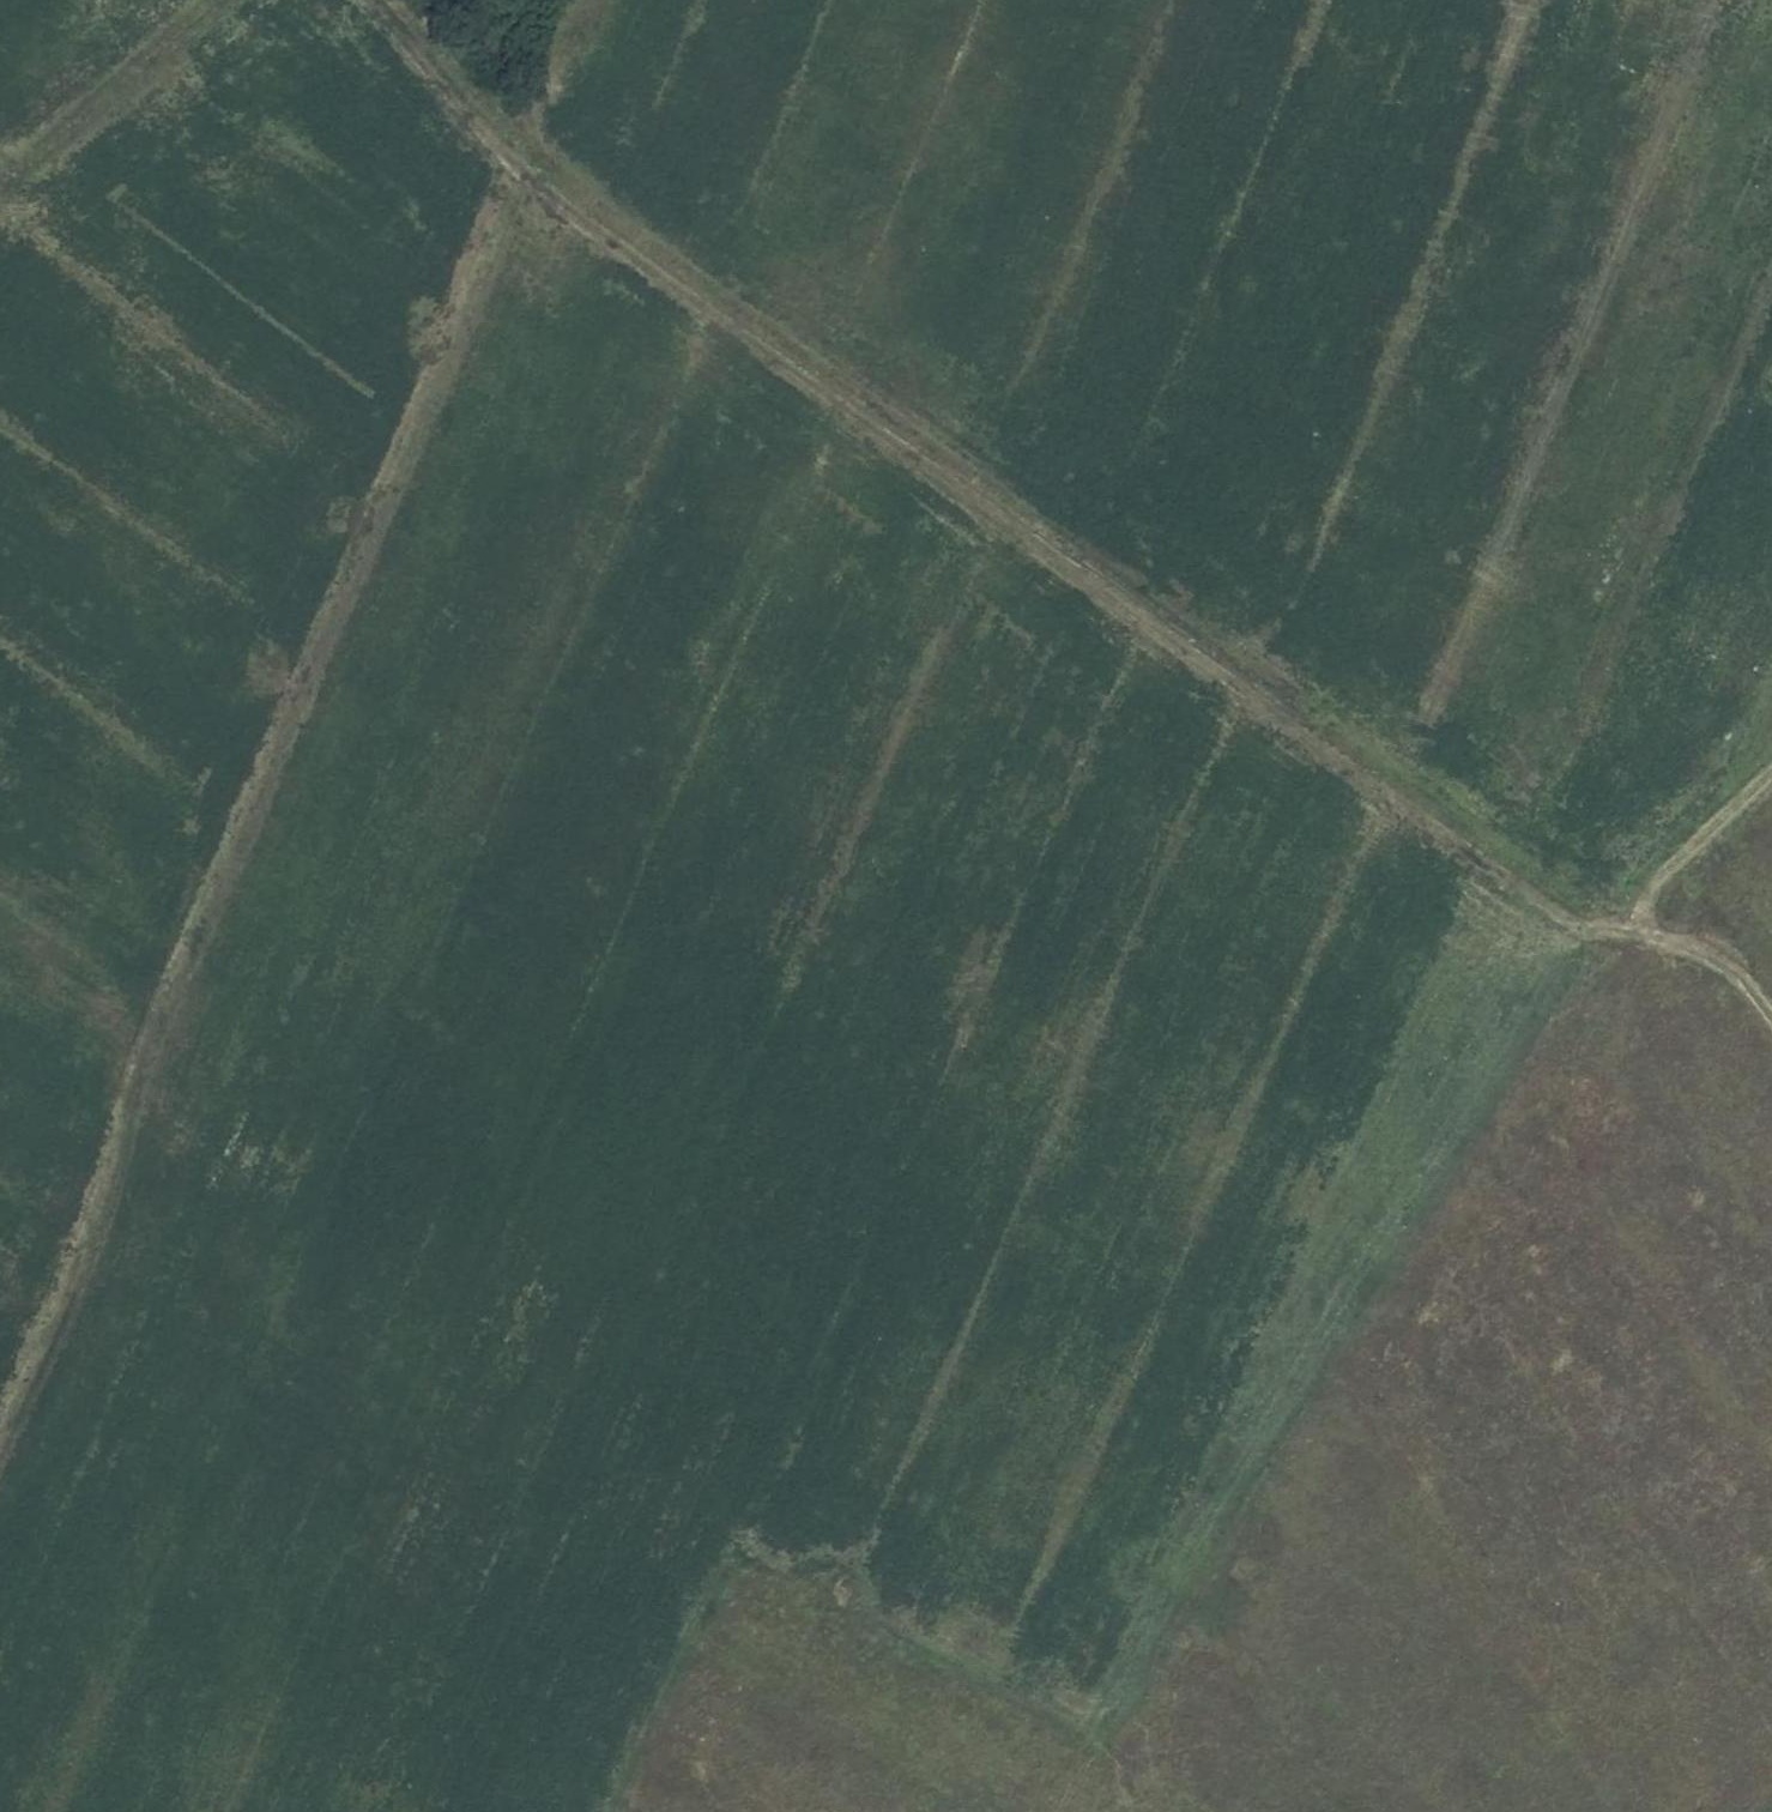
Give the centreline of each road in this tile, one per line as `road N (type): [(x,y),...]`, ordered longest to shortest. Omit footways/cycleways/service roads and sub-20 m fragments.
road 1 (track): [(571,0),(511,159),(670,283),(1490,870),(1565,918),(1616,918)]
road 2 (track): [(1771,1023),(1717,944),(1616,918),(1771,774)]

